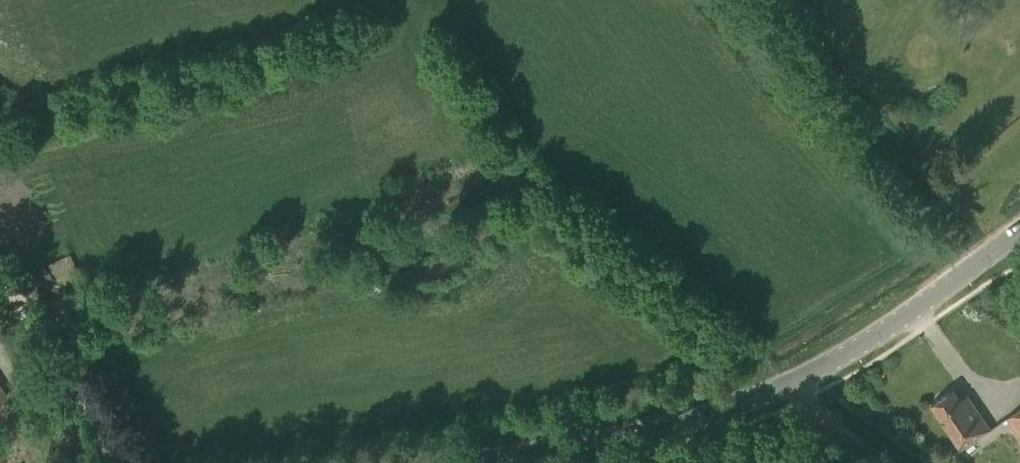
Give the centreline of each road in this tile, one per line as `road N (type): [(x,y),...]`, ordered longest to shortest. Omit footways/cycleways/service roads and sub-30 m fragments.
road 1 (secondary): [(467,462),(649,434),(797,382),(892,327),(1019,232)]
road 2 (track): [(0,274),(125,462)]

